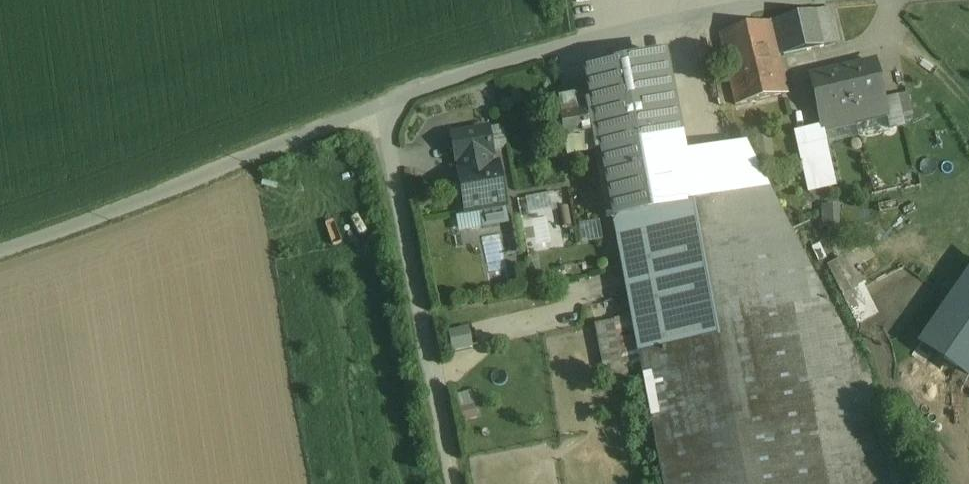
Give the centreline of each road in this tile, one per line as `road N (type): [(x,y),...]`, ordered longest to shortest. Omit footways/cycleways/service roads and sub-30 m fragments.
road 1 (unclassified): [(0,250),(572,39),(804,0)]

